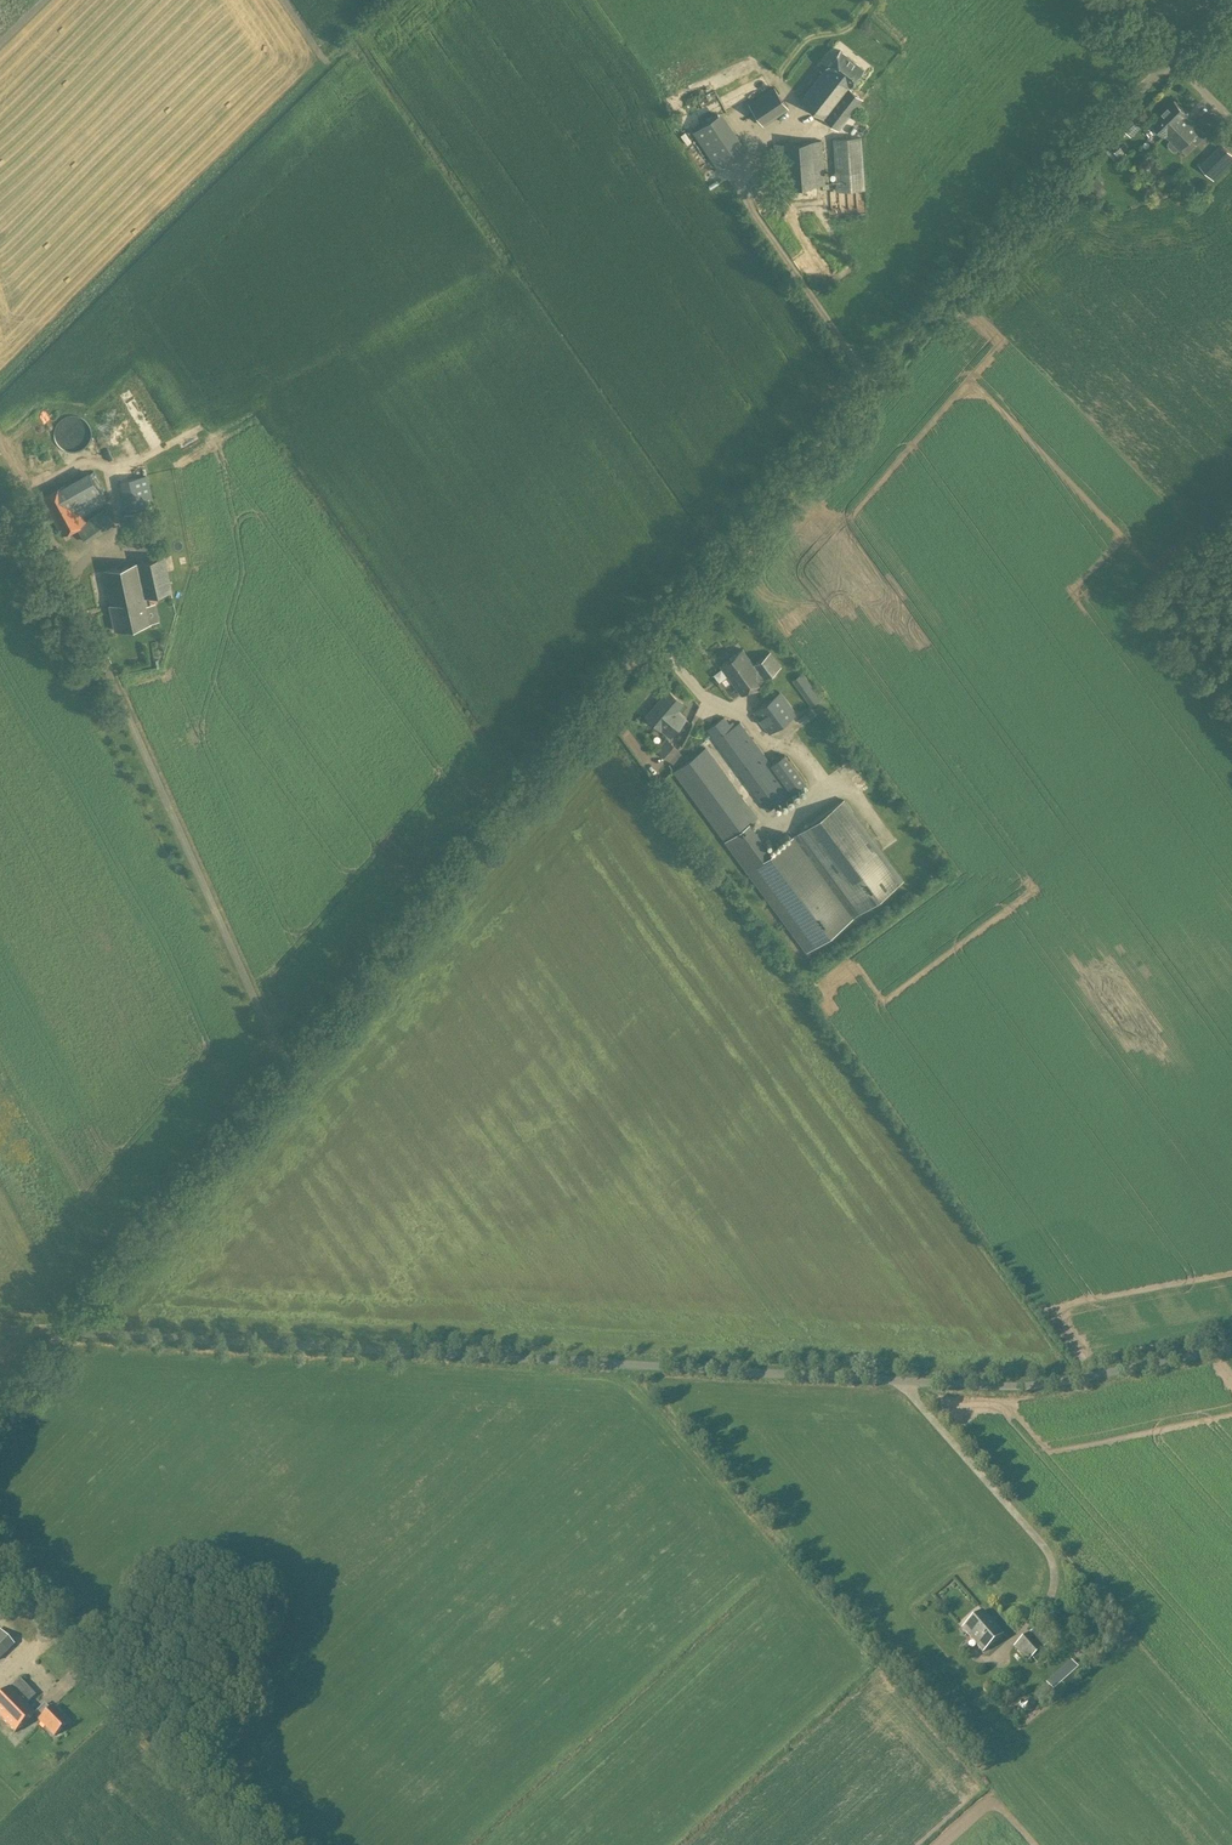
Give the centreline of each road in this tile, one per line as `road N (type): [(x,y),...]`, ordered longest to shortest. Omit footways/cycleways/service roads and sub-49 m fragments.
road 1 (unclassified): [(61,1331),(278,1051),(946,266),(1170,59)]
road 2 (unclassified): [(61,1331),(951,1385),(1105,1375),(1231,1350)]
road 3 (track): [(0,429),(278,1051)]
road 4 (unclassified): [(263,1844),(0,1583)]

